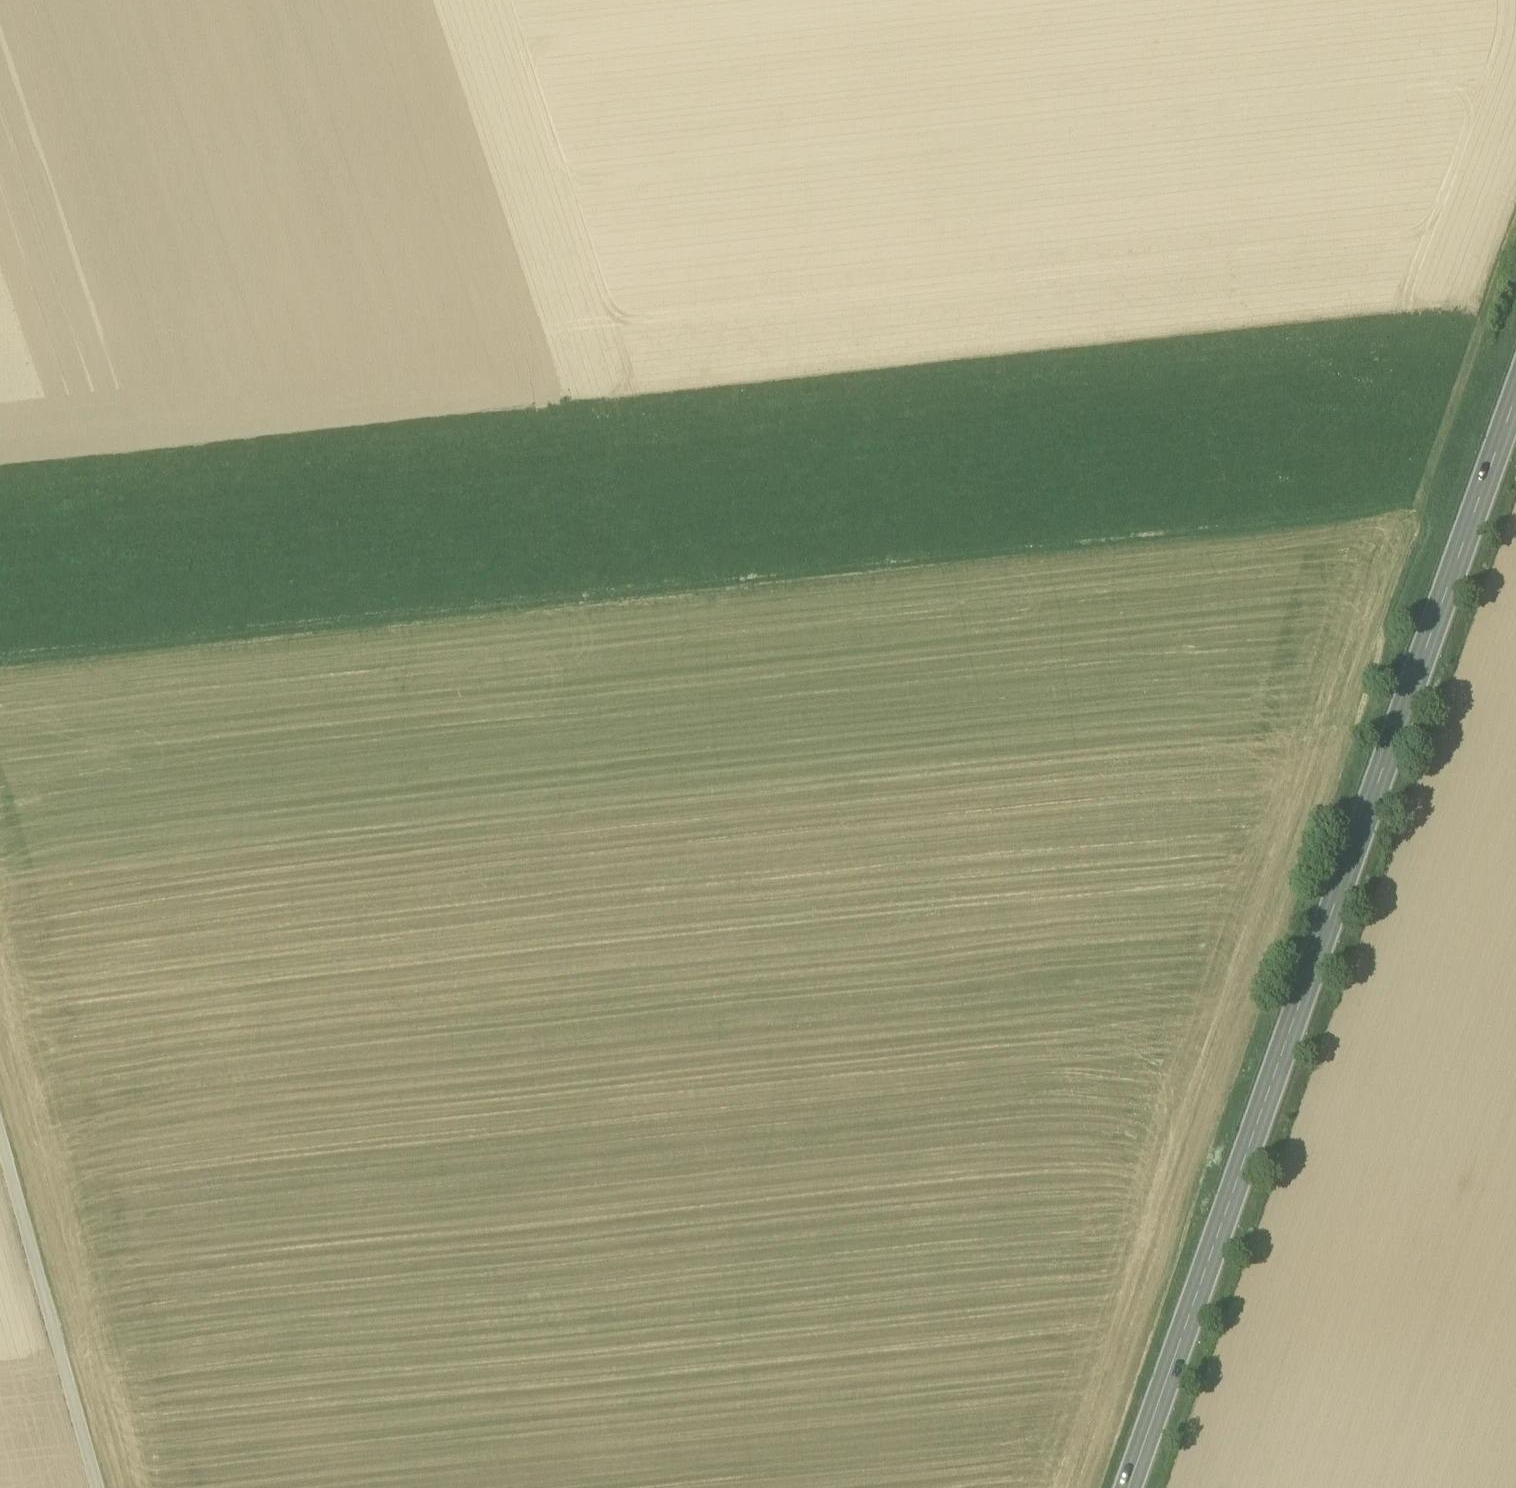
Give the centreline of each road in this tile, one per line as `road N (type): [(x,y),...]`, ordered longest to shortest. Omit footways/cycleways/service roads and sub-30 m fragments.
road 1 (primary): [(1515,399),(1127,1487)]
road 2 (track): [(1515,249),(1364,693)]
road 3 (track): [(0,1132),(98,1487)]

